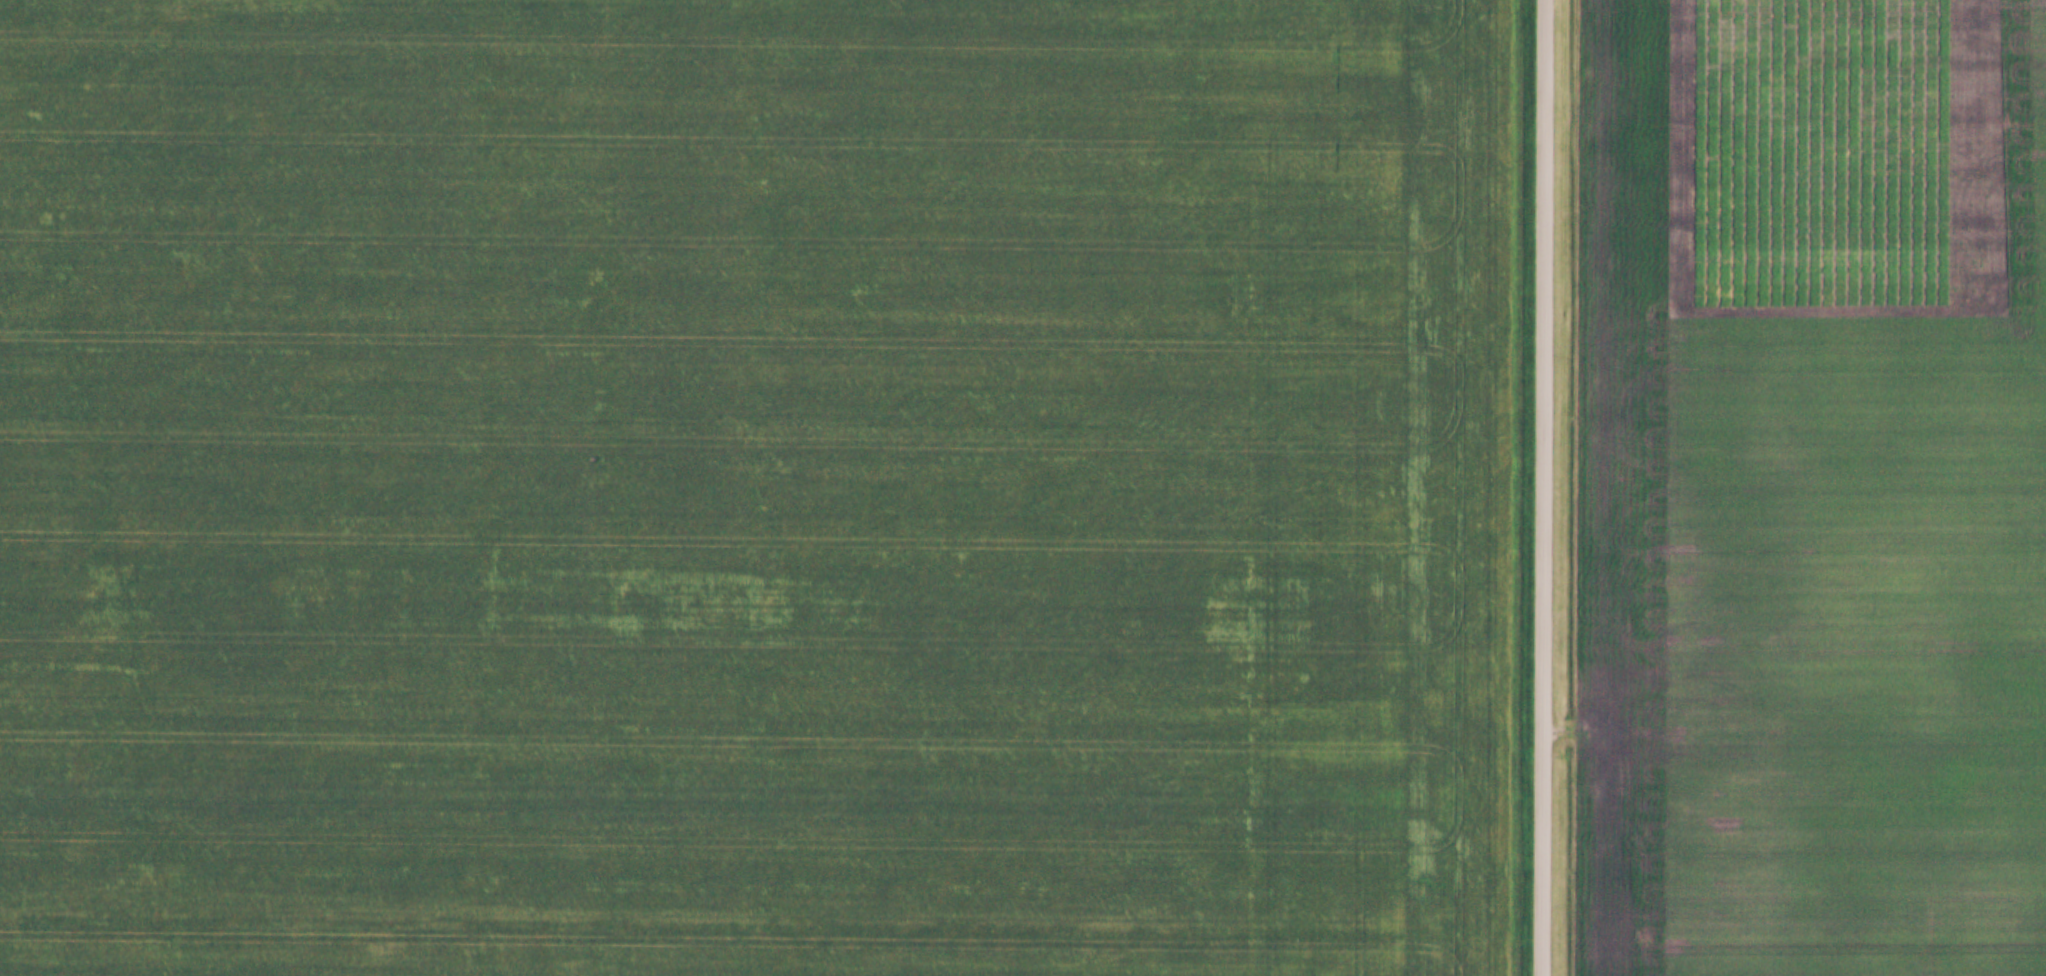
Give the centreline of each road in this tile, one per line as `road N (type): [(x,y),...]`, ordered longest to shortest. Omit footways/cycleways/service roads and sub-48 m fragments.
road 1 (residential): [(1547,975),(1548,0)]

